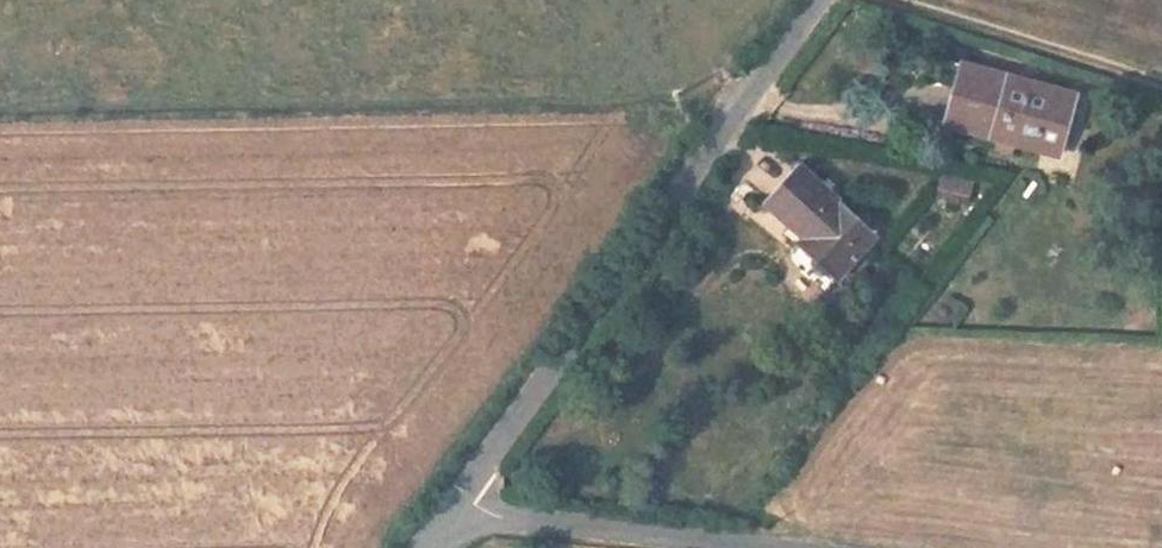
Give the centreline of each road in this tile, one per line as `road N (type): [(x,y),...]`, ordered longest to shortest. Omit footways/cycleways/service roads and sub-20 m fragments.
road 1 (residential): [(824,0),(448,512)]
road 2 (unclassified): [(448,512),(752,547)]

